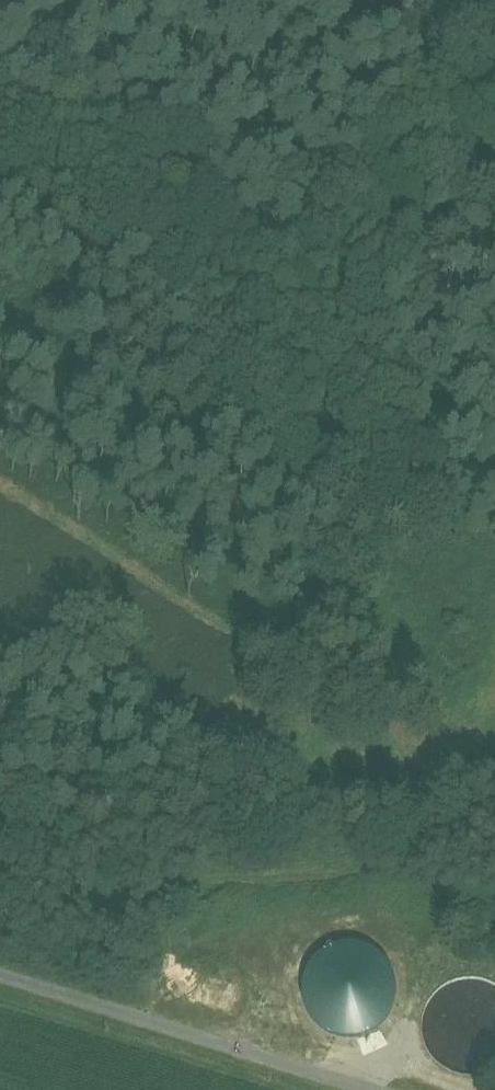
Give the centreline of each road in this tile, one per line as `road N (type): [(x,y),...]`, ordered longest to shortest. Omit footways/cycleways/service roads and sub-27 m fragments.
road 1 (unclassified): [(368,1089),(0,977)]

